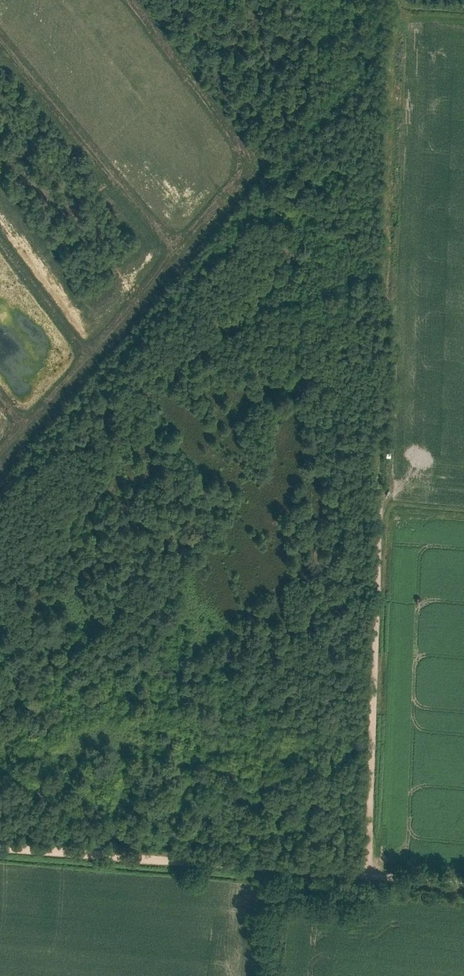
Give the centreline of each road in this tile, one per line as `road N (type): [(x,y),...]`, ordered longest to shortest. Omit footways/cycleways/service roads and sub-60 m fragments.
road 1 (residential): [(463,884),(182,860)]
road 2 (track): [(0,34),(173,254)]
road 3 (track): [(182,860),(0,845)]
road 4 (track): [(0,226),(88,337)]

